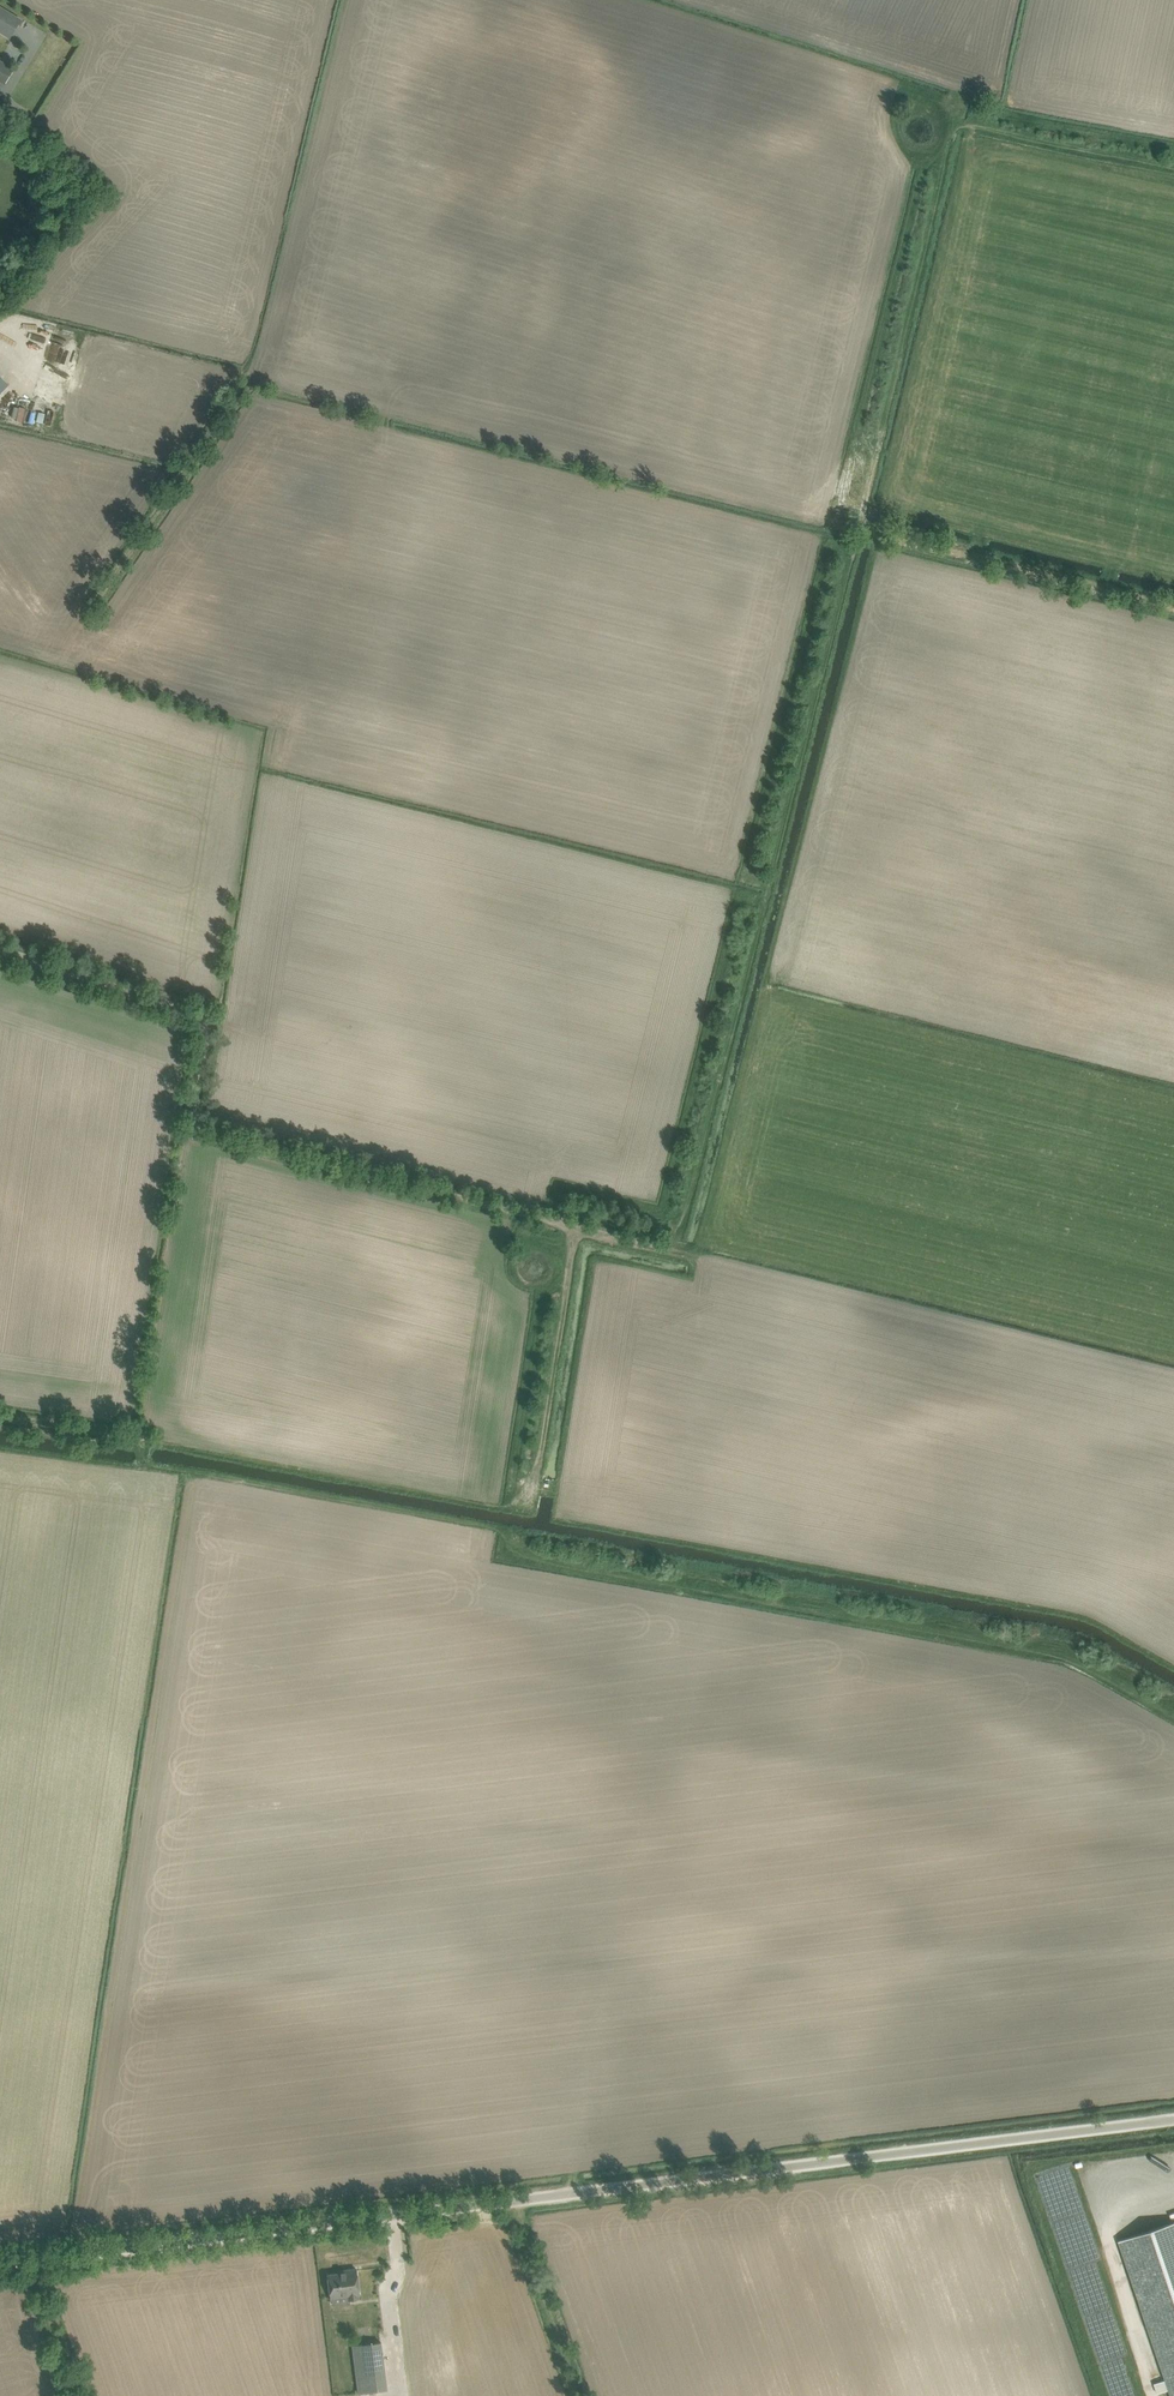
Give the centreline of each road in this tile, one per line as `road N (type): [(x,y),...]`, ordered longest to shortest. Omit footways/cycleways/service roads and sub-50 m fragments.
road 1 (unclassified): [(0,2262),(1173,2119)]
road 2 (track): [(859,525),(1173,602)]
road 3 (track): [(0,1407),(133,1426)]

